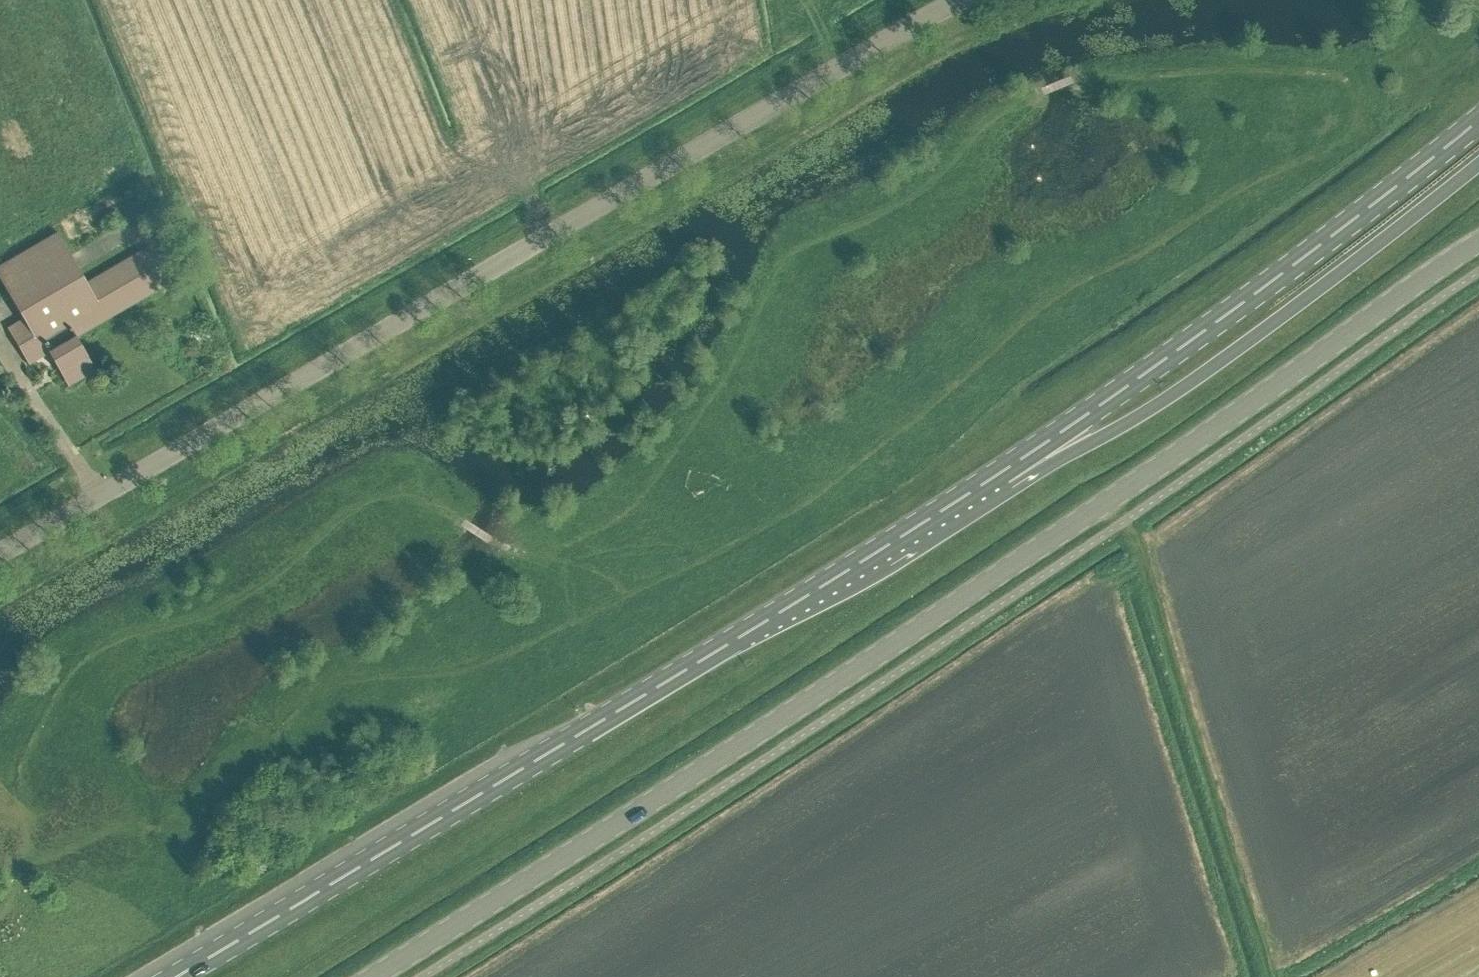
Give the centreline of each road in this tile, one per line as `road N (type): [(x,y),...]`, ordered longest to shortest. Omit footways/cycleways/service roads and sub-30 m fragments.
road 1 (tertiary): [(373,976),(843,680),(1478,245)]
road 2 (tertiary): [(960,0),(0,552)]
road 3 (primary): [(170,976),(995,479)]
road 4 (primary): [(995,479),(1478,118)]
road 5 (primary): [(995,479),(1122,425),(1203,373),(1478,158)]
road 6 (track): [(1269,976),(1149,580),(1124,522)]

